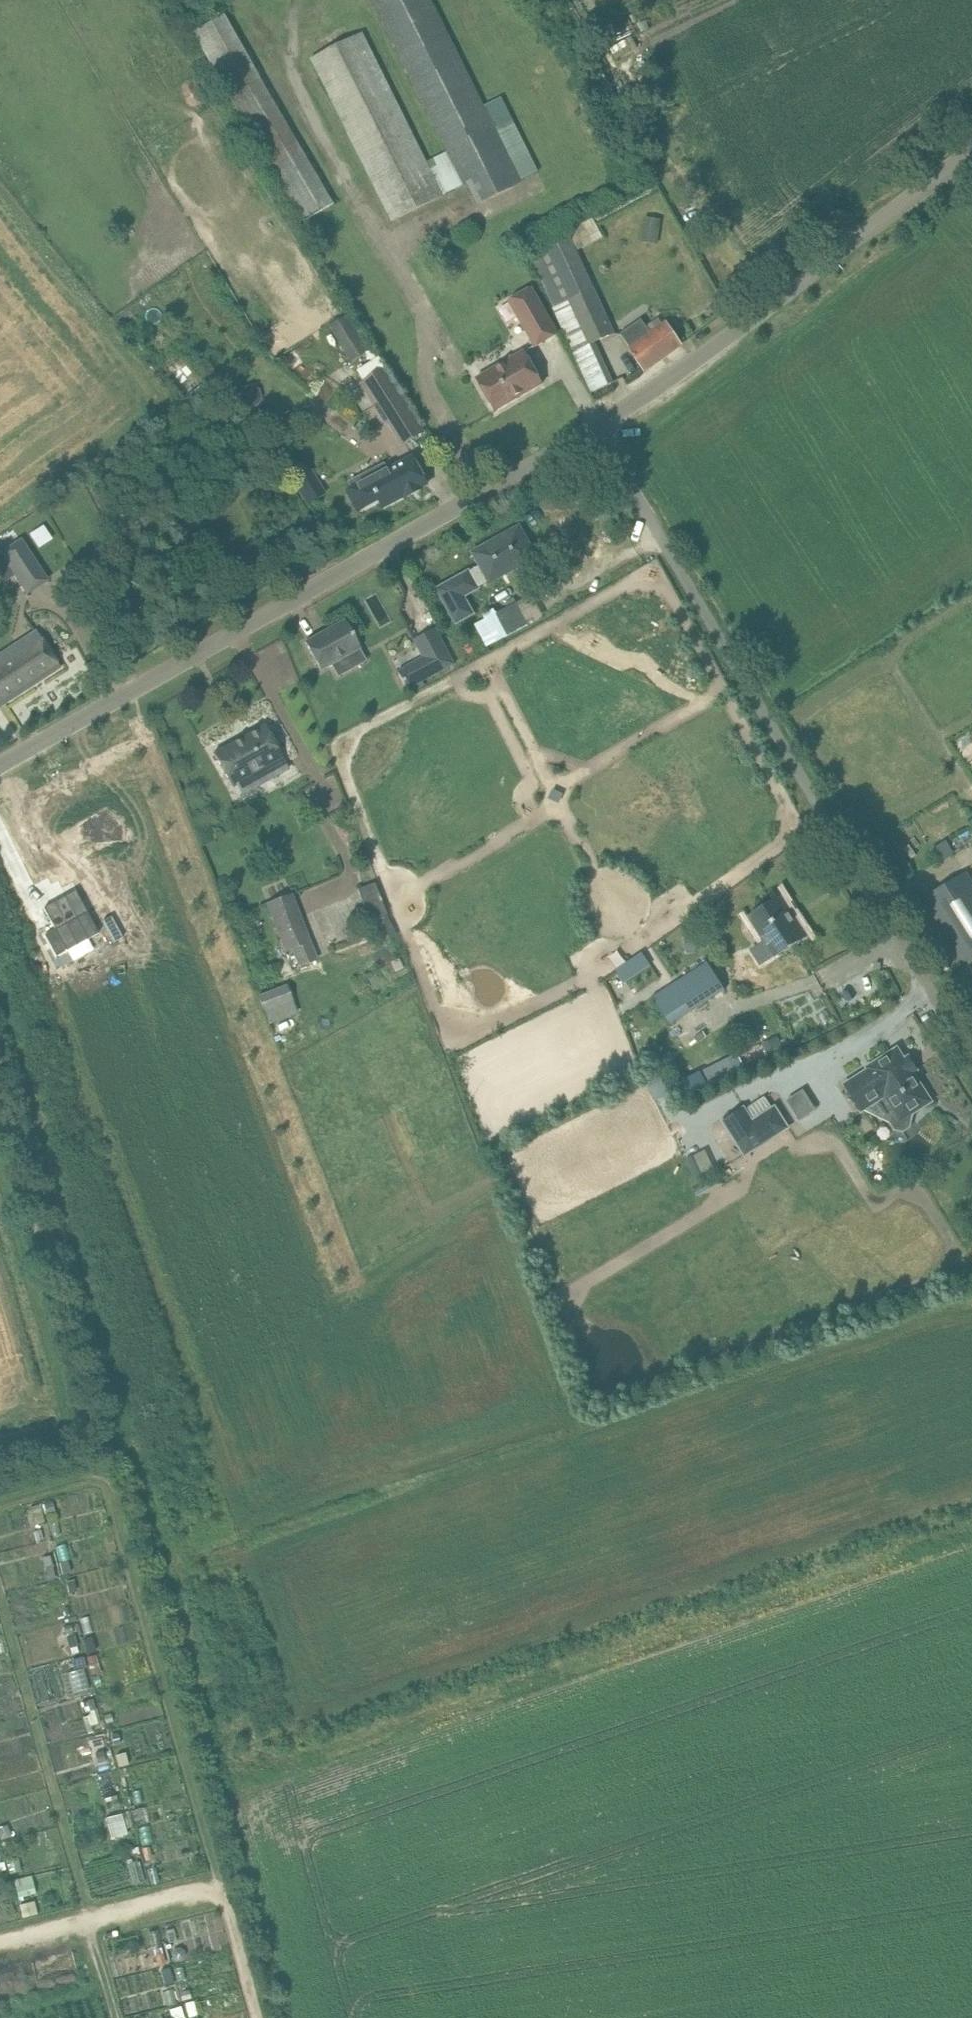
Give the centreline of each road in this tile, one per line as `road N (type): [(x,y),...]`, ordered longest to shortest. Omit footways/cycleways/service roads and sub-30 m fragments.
road 1 (unclassified): [(971,1052),(596,427)]
road 2 (unclassified): [(0,764),(596,427)]
road 3 (unclassified): [(596,427),(971,152)]

